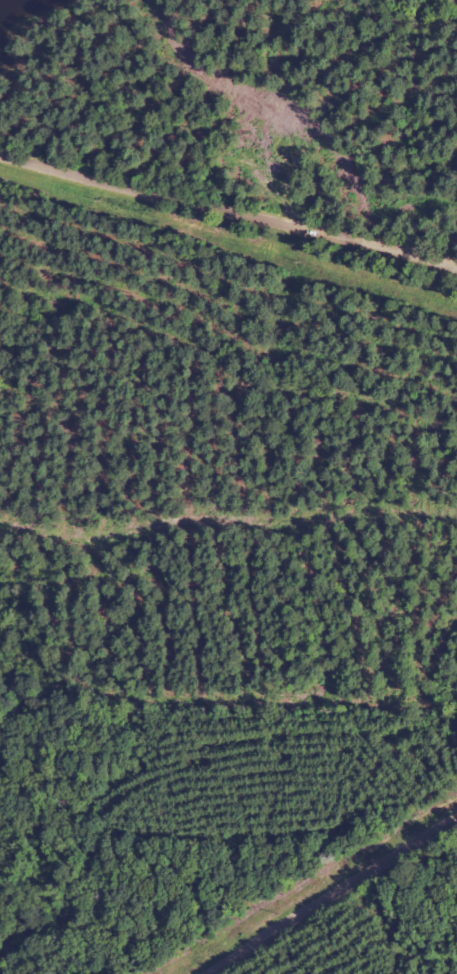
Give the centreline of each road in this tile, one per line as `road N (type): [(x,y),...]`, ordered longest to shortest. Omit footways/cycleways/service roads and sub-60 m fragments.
road 1 (residential): [(0,187),(314,237),(456,279)]
road 2 (residential): [(228,973),(369,864),(456,816)]

